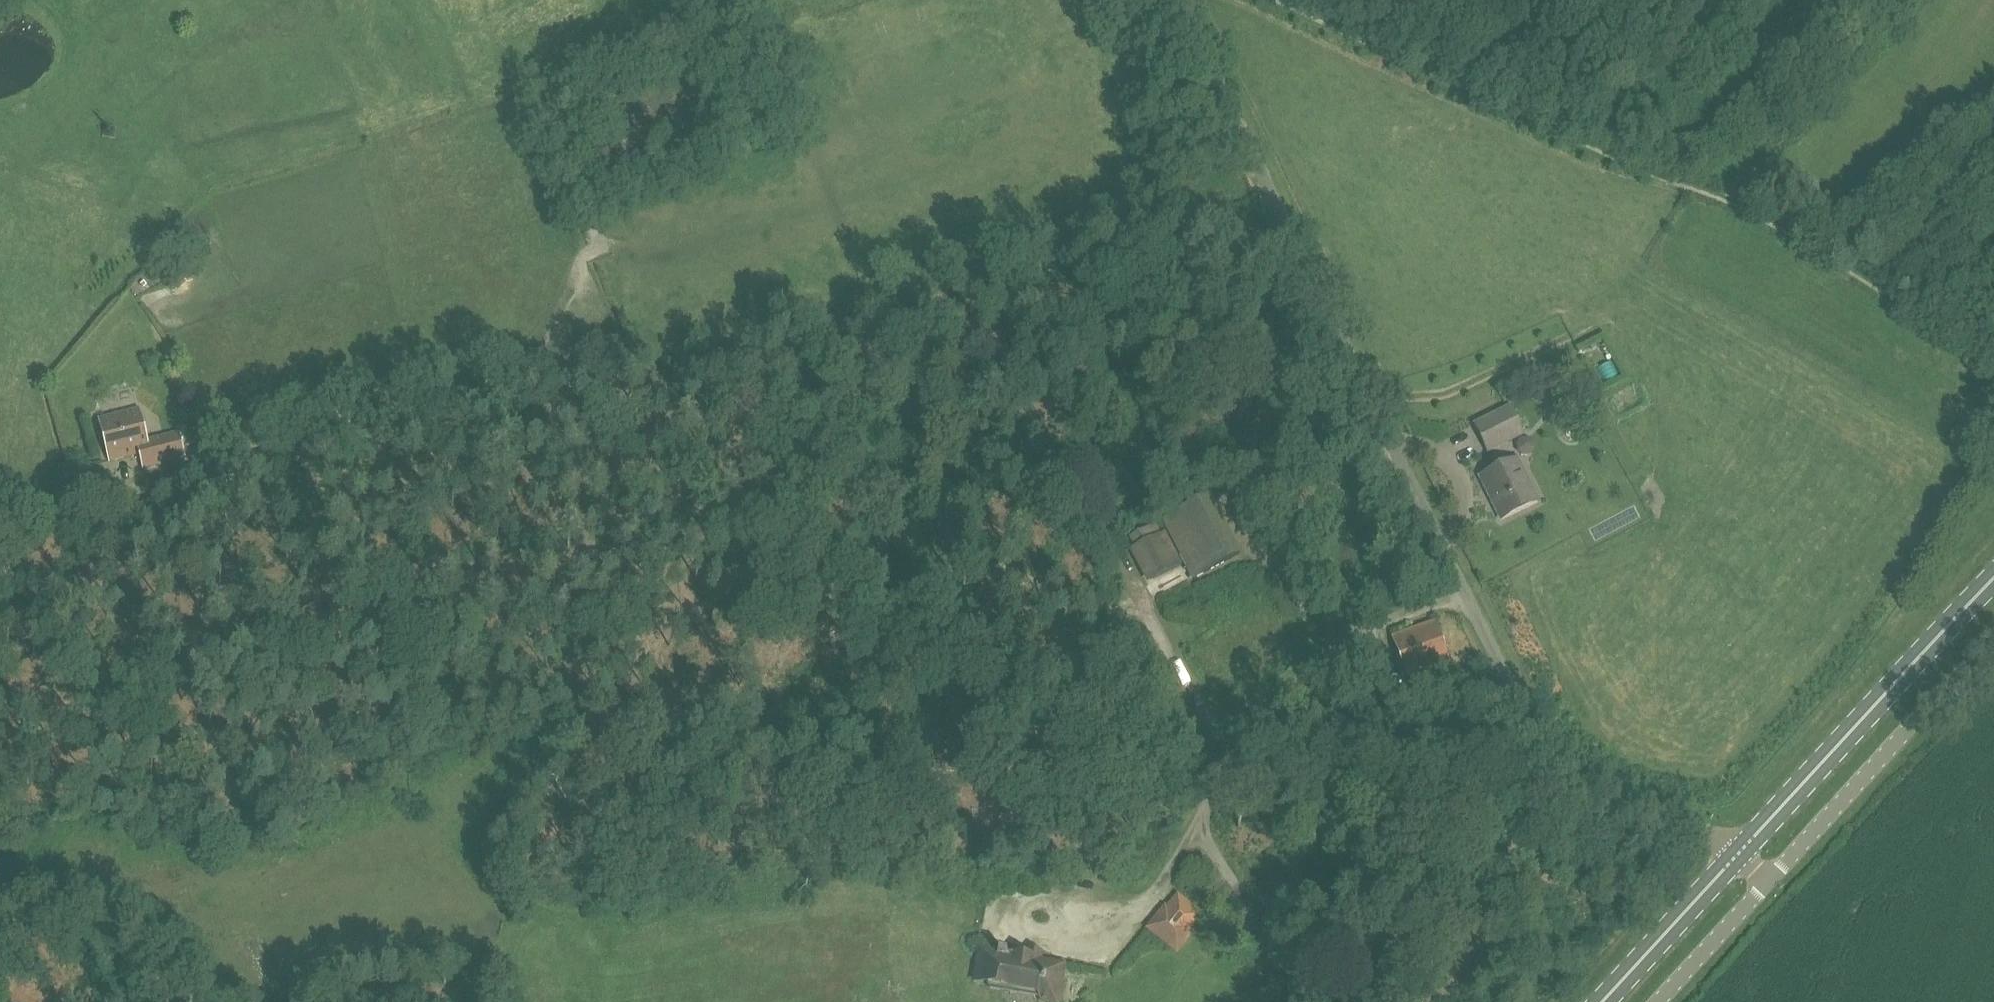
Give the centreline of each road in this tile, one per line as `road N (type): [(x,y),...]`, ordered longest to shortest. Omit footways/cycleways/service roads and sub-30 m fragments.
road 1 (unclassified): [(1737,858),(1696,831),(1575,793),(1547,767),(1188,0)]
road 2 (secondary): [(1737,858),(1993,584)]
road 3 (unclassified): [(1769,884),(1993,642)]
road 4 (secondary): [(1601,1001),(1737,858)]
road 5 (track): [(1204,833),(1245,896),(1262,962),(1260,1001)]
road 6 (unclassified): [(1663,1001),(1769,884)]

